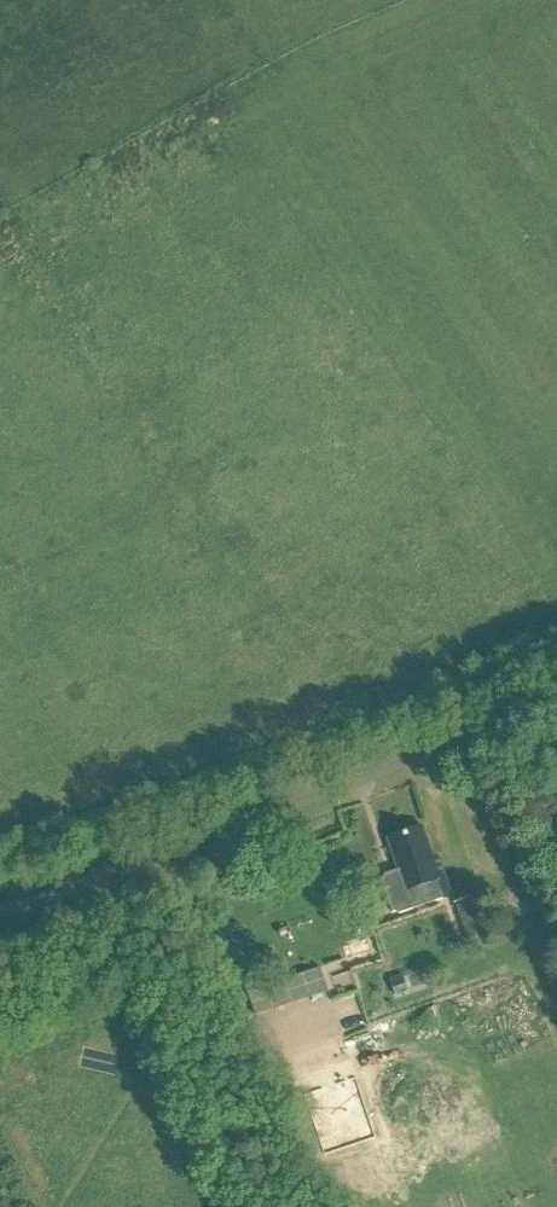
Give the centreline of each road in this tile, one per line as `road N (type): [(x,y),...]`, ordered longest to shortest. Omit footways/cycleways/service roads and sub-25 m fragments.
road 1 (unclassified): [(0,912),(556,703)]

